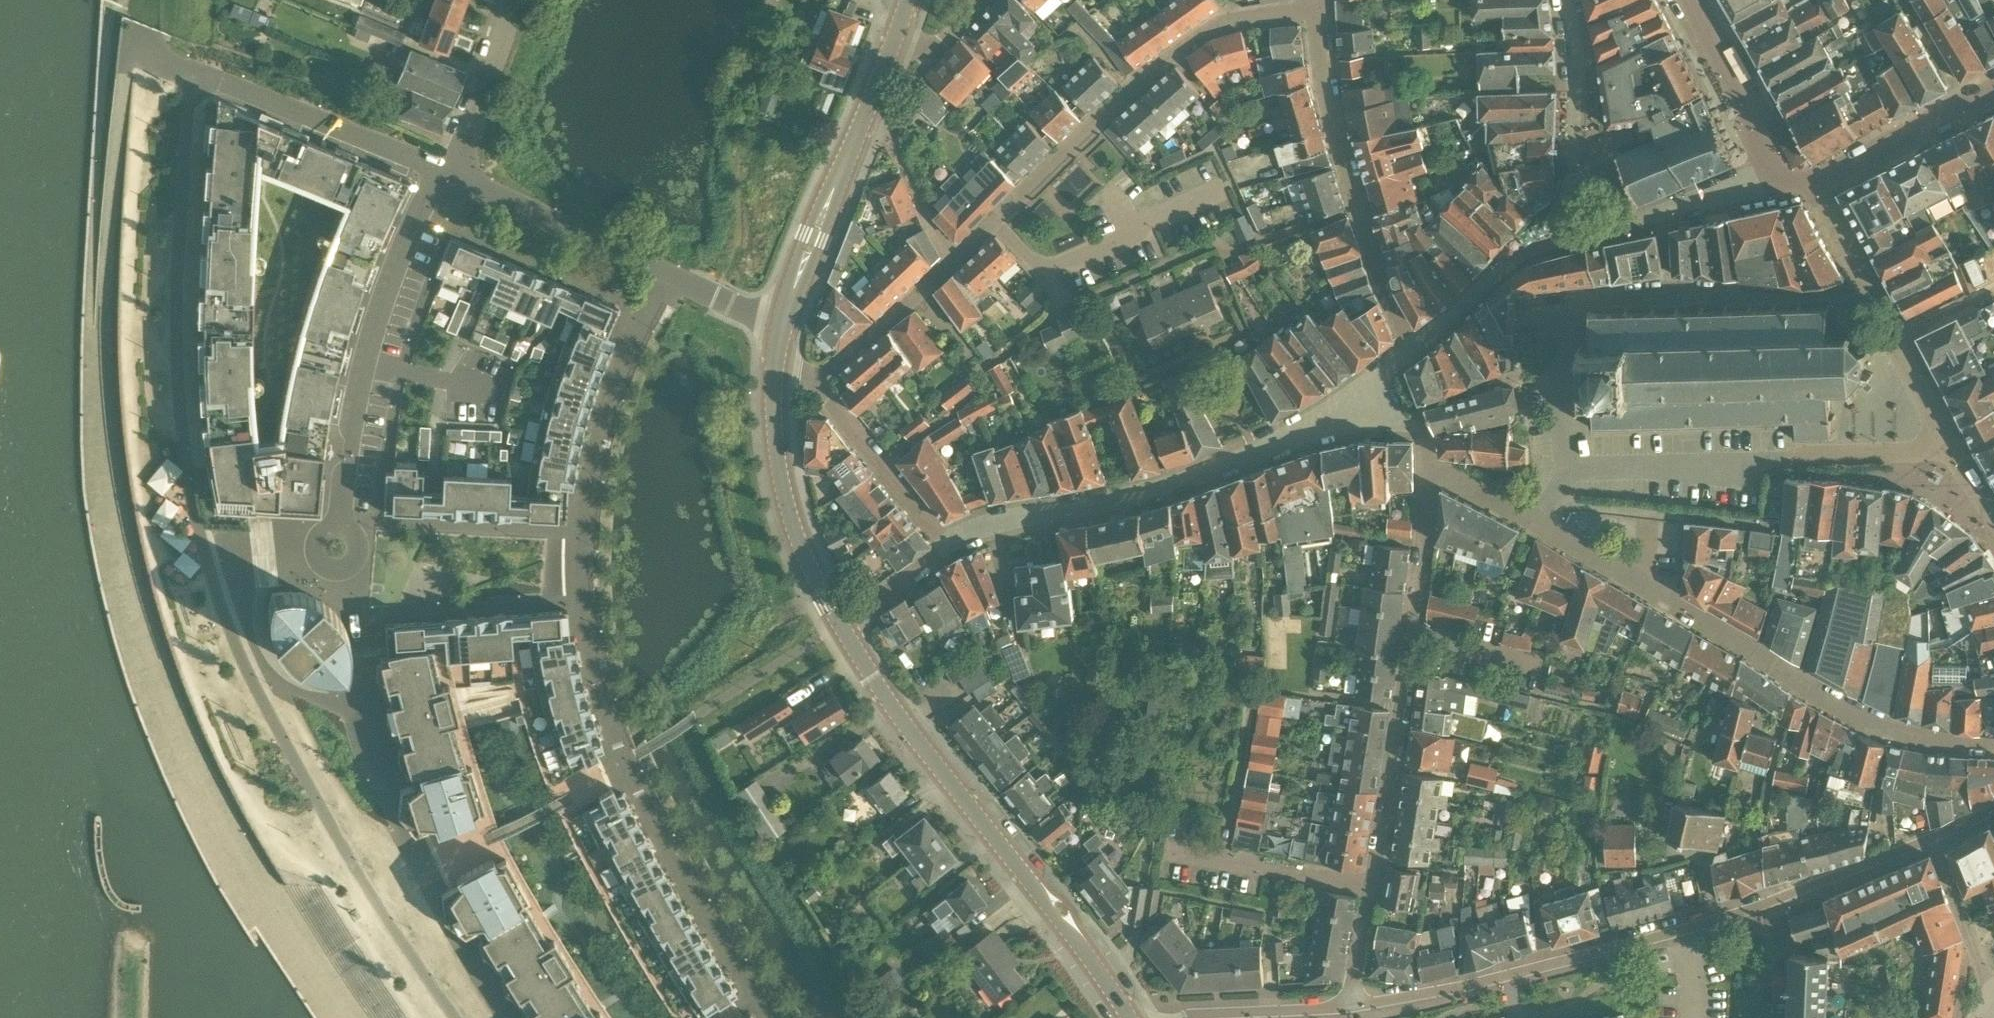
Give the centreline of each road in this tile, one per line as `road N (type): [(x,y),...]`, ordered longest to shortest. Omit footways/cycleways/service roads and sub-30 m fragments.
road 1 (residential): [(772,1017),(639,795),(591,647),(583,530),(594,450),(661,273)]
road 2 (residential): [(817,380),(1131,88),(1203,32),(1318,8)]
road 3 (residential): [(1428,462),(1411,638),(1350,1006)]
road 4 (residential): [(1993,750),(1893,731),(1539,523)]
road 5 (secondary): [(1128,1017),(913,737),(839,624)]
road 6 (residential): [(1869,289),(1564,299),(1556,310),(1567,469)]
road 7 (residential): [(947,546),(1005,521),(1191,479),(1364,391)]
road 8 (residential): [(1567,469),(1736,469),(1757,461),(1950,450)]
road 9 (residential): [(340,528),(365,362),(394,267),(438,171)]
road 10 (residential): [(1412,349),(1380,282),(1337,145),(1318,8)]
road 11 (residential): [(1350,1006),(1680,932)]
road 12 (residential): [(1680,932),(1935,839),(1993,808)]
road 13 (residential): [(438,171),(130,47)]
road 14 (secondary): [(781,324),(893,44)]
road 15 (secondary): [(839,624),(781,486),(774,368)]
road 16 (residential): [(1568,0),(1575,54),(1569,200),(1582,234)]
road 17 (residential): [(661,273),(451,177)]
road 18 (residential): [(947,546),(817,380)]
road 19 (residential): [(1582,234),(1785,184)]
road 20 (residential): [(1785,184),(1687,0)]
road 21 (residential): [(1412,349),(1516,259),(1582,234)]
road 22 (residential): [(1809,180),(1993,92)]
road 23 (residential): [(451,177),(512,0)]
road 24 (residential): [(1950,450),(1869,289)]
road 25 (residential): [(1189,1017),(1350,1006)]
road 26 (residential): [(839,624),(947,546)]
road 27 (residential): [(781,324),(661,273)]
road 28 (residential): [(1539,523),(1428,462)]
road 29 (residential): [(1869,289),(1809,180)]

